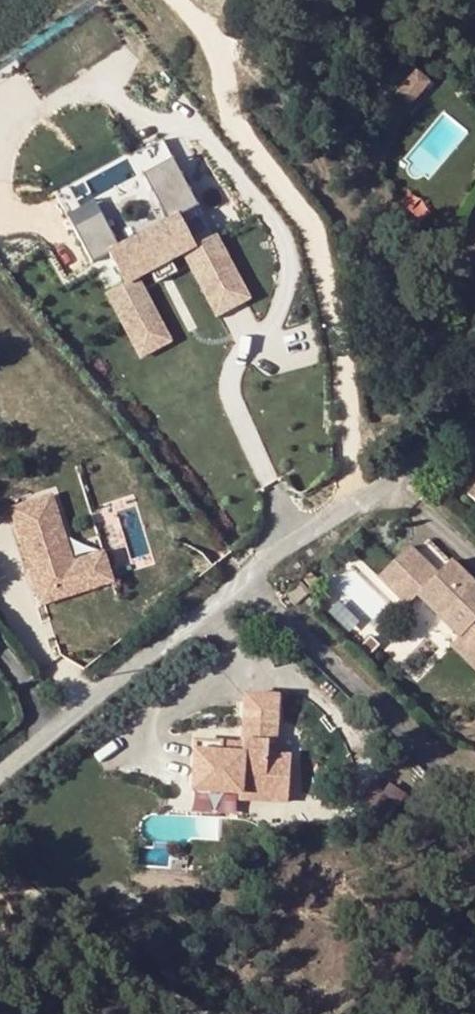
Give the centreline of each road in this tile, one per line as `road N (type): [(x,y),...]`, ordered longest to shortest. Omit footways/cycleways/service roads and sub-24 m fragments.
road 1 (residential): [(0,790),(150,664),(474,420)]
road 2 (track): [(213,1013),(117,970),(57,930),(0,841)]

